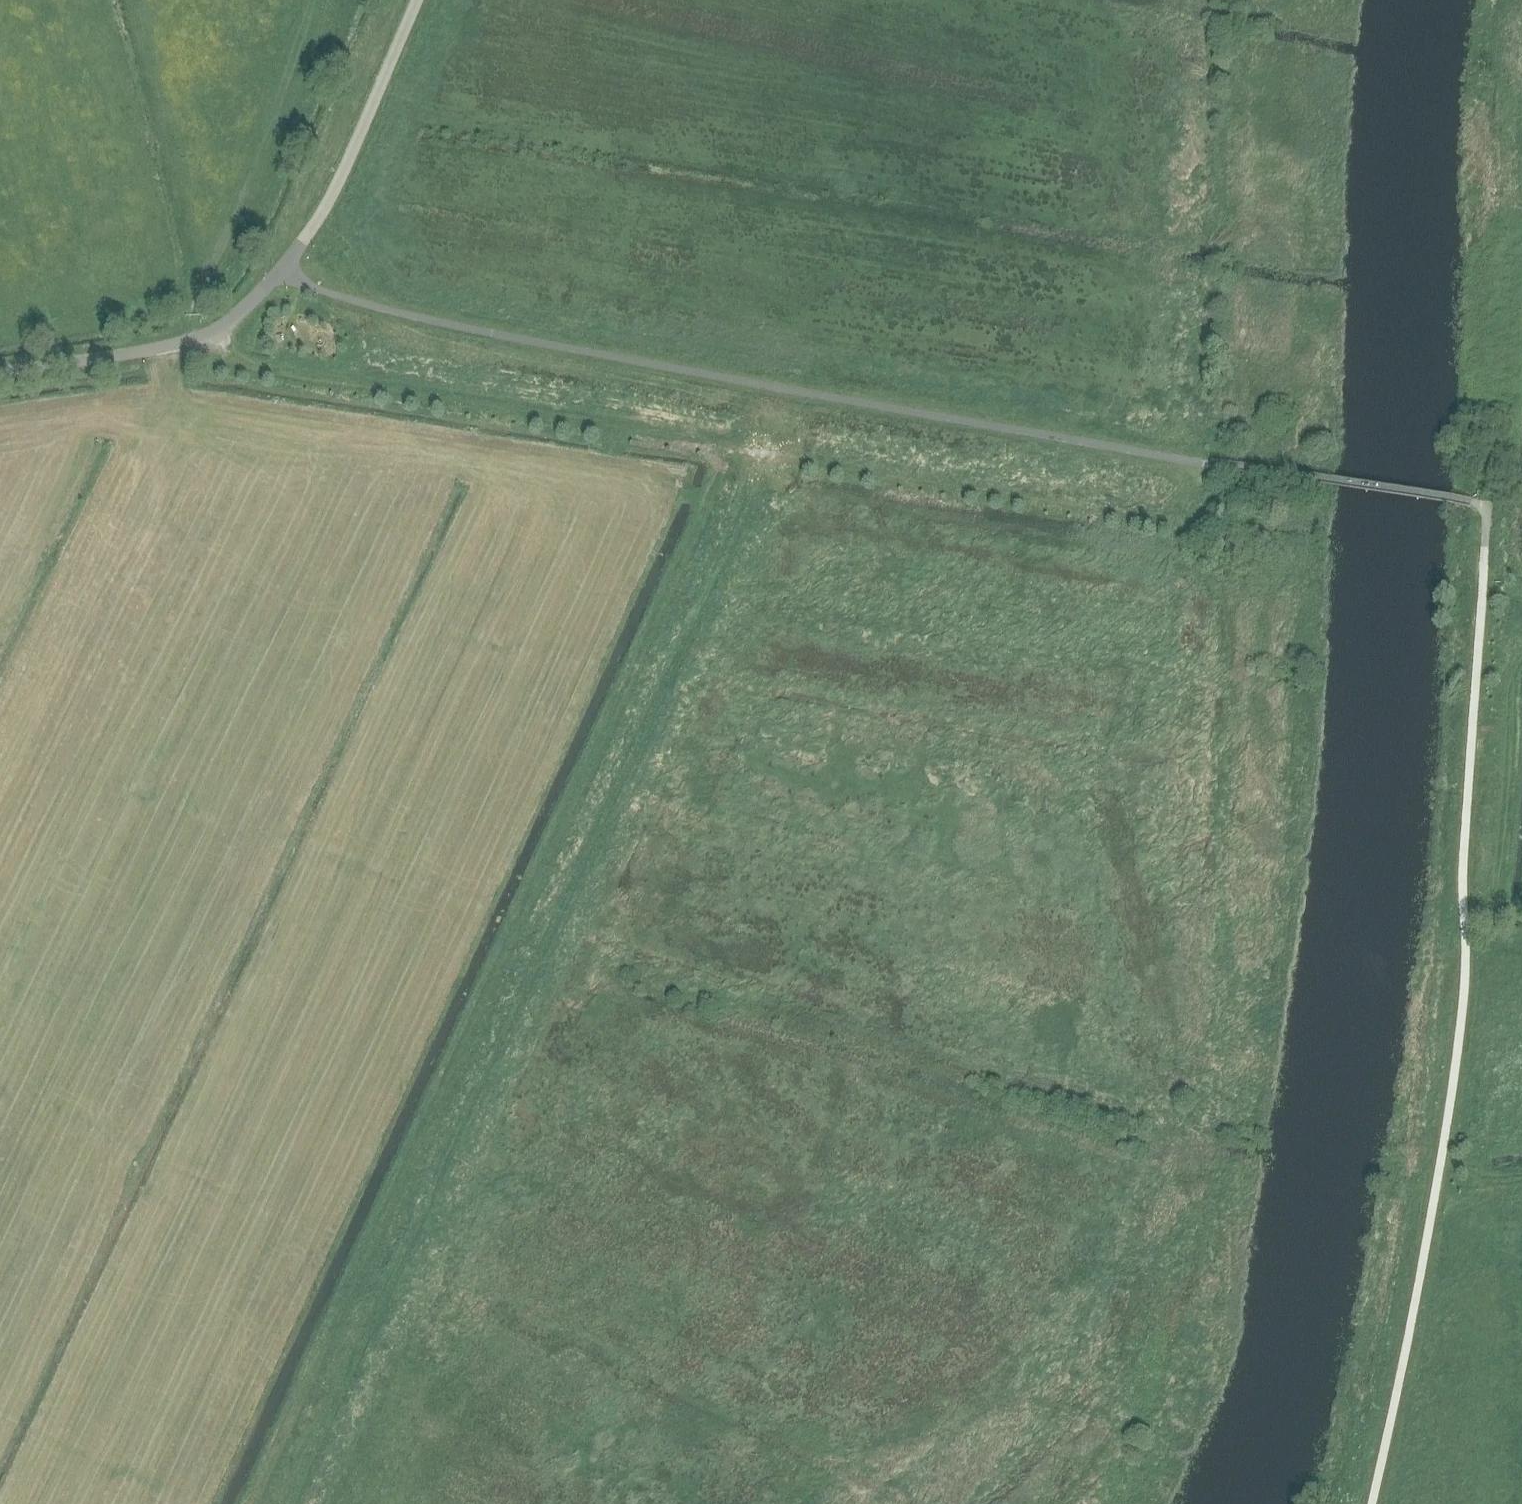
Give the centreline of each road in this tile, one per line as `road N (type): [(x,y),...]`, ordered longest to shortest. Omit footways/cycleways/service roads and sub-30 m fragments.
road 1 (track): [(794,391),(291,1503)]
road 2 (unclassified): [(0,370),(180,342),(262,294),(333,194),(415,0)]

